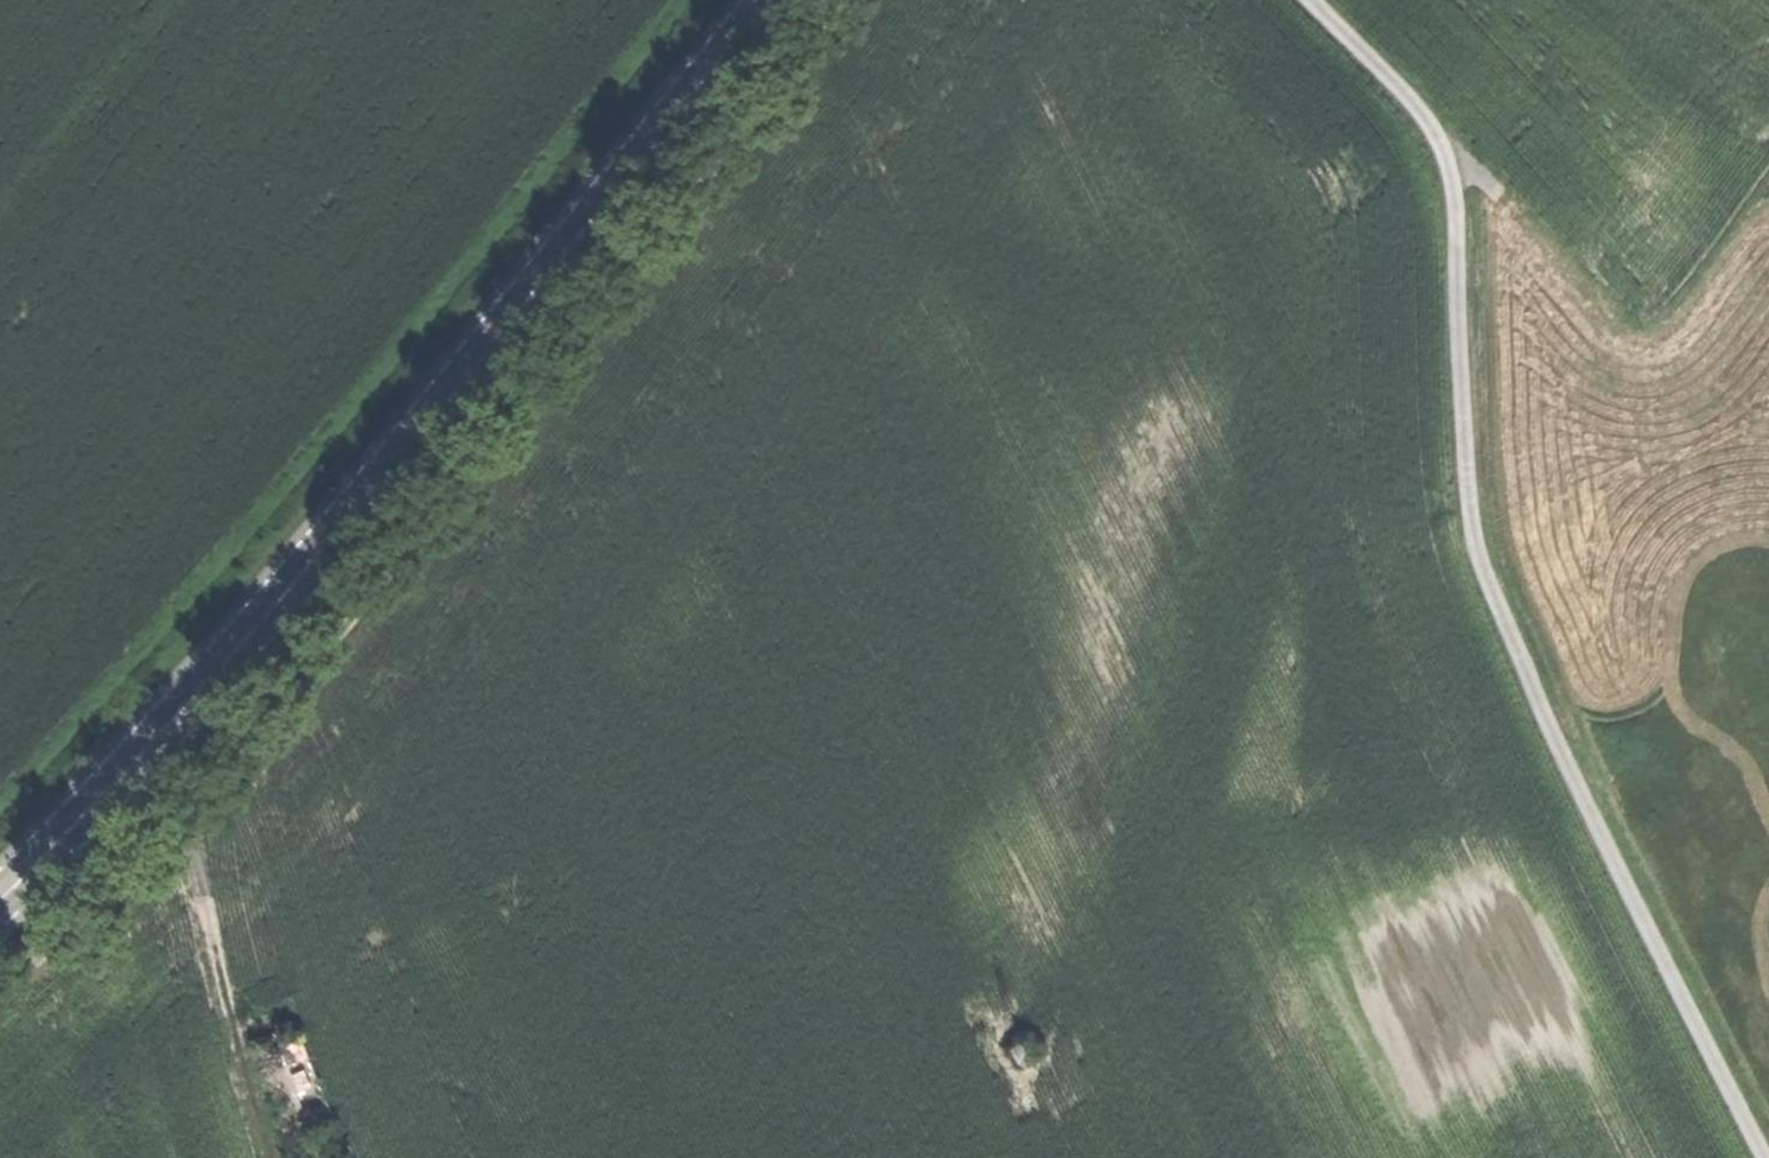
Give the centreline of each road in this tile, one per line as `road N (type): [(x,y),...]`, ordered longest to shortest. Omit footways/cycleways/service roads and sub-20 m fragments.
road 1 (secondary): [(773,0),(171,724),(0,903)]
road 2 (track): [(288,1157),(190,825),(108,749)]

